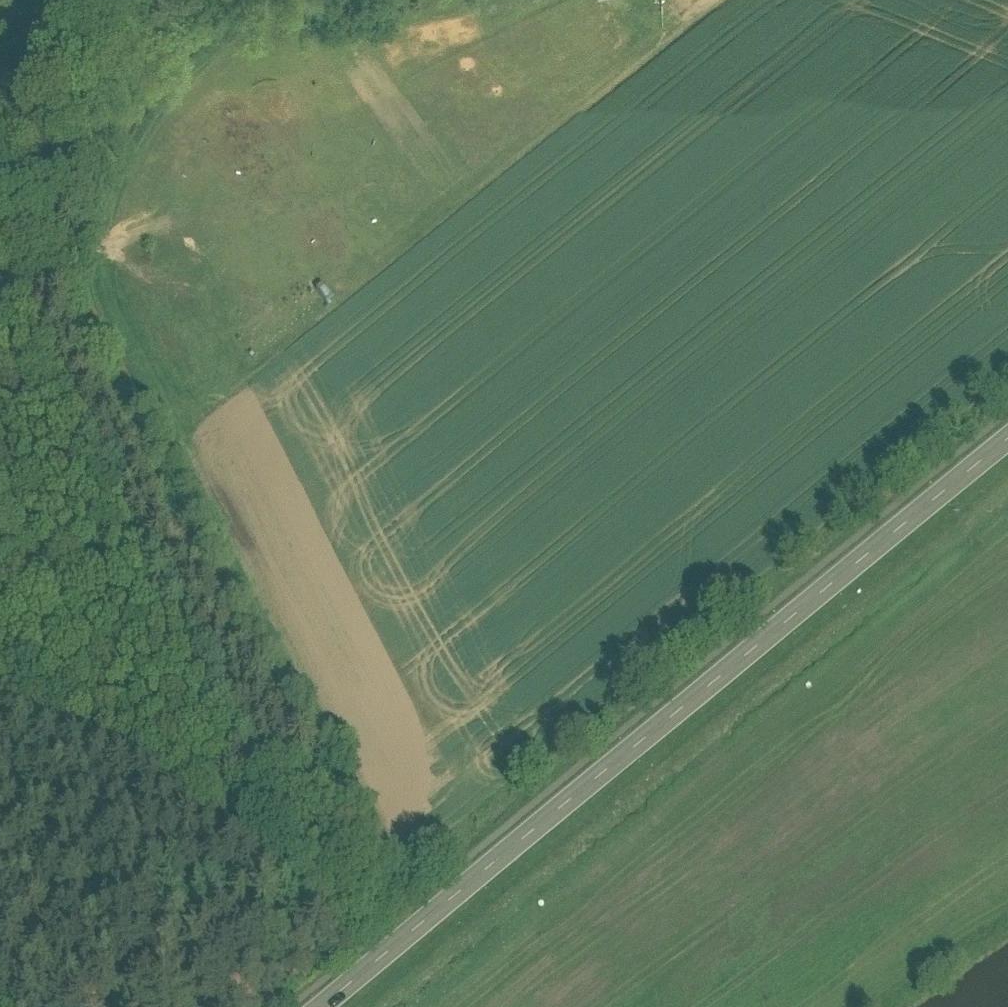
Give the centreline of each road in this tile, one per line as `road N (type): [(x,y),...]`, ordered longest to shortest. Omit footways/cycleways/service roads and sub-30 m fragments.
road 1 (secondary): [(320,1006),(1007,442)]
road 2 (track): [(366,943),(32,283),(124,272)]

